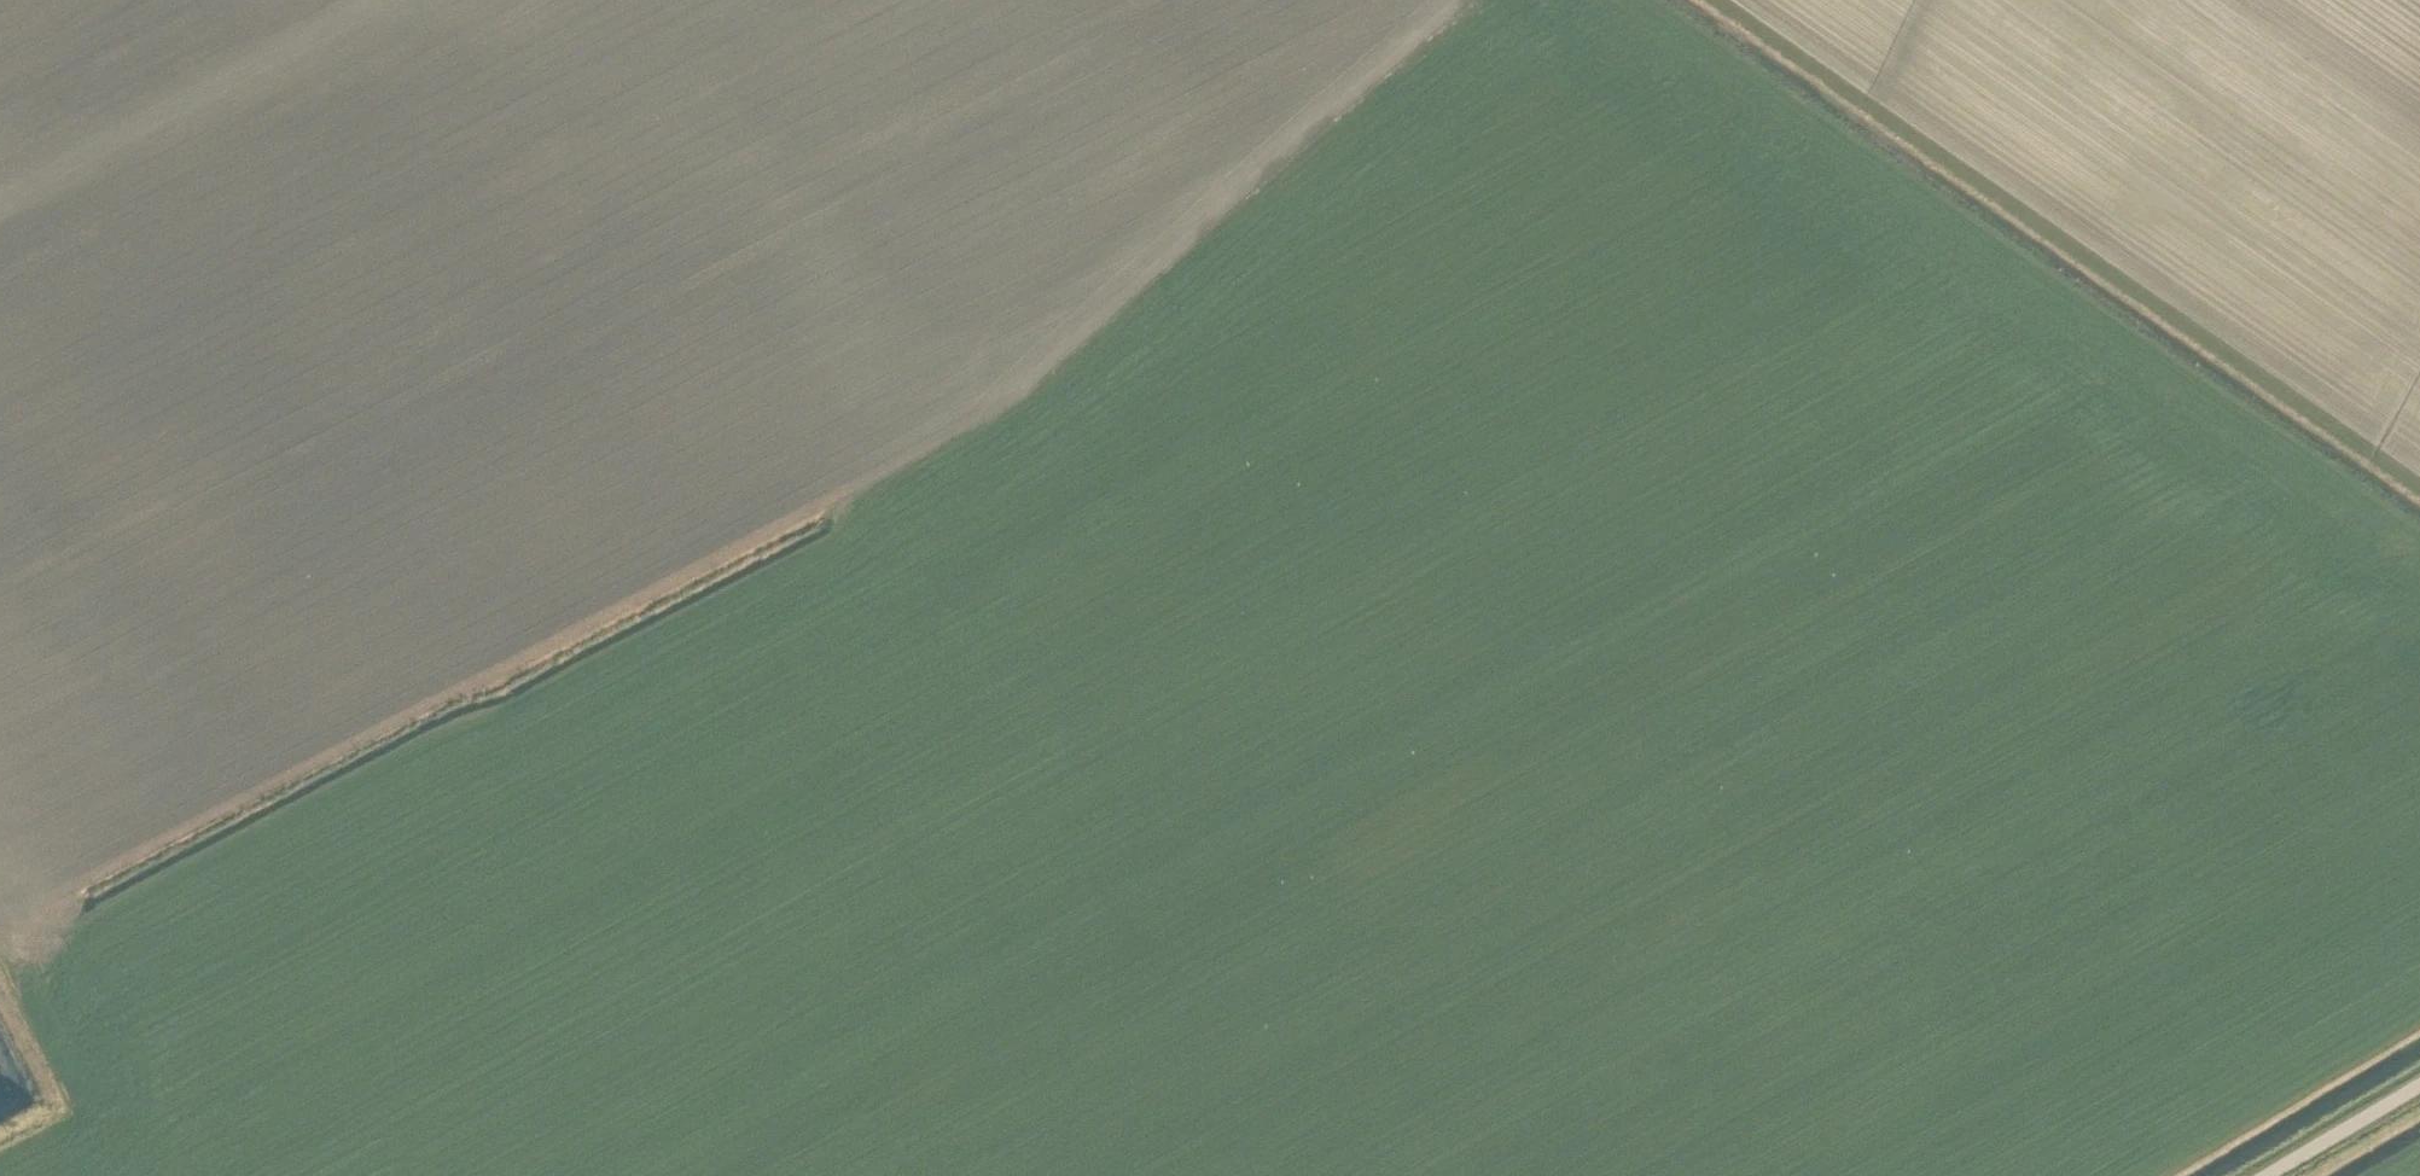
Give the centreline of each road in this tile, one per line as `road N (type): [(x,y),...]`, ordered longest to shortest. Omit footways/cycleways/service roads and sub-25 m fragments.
road 1 (unclassified): [(2268,1175),(2419,1085)]

